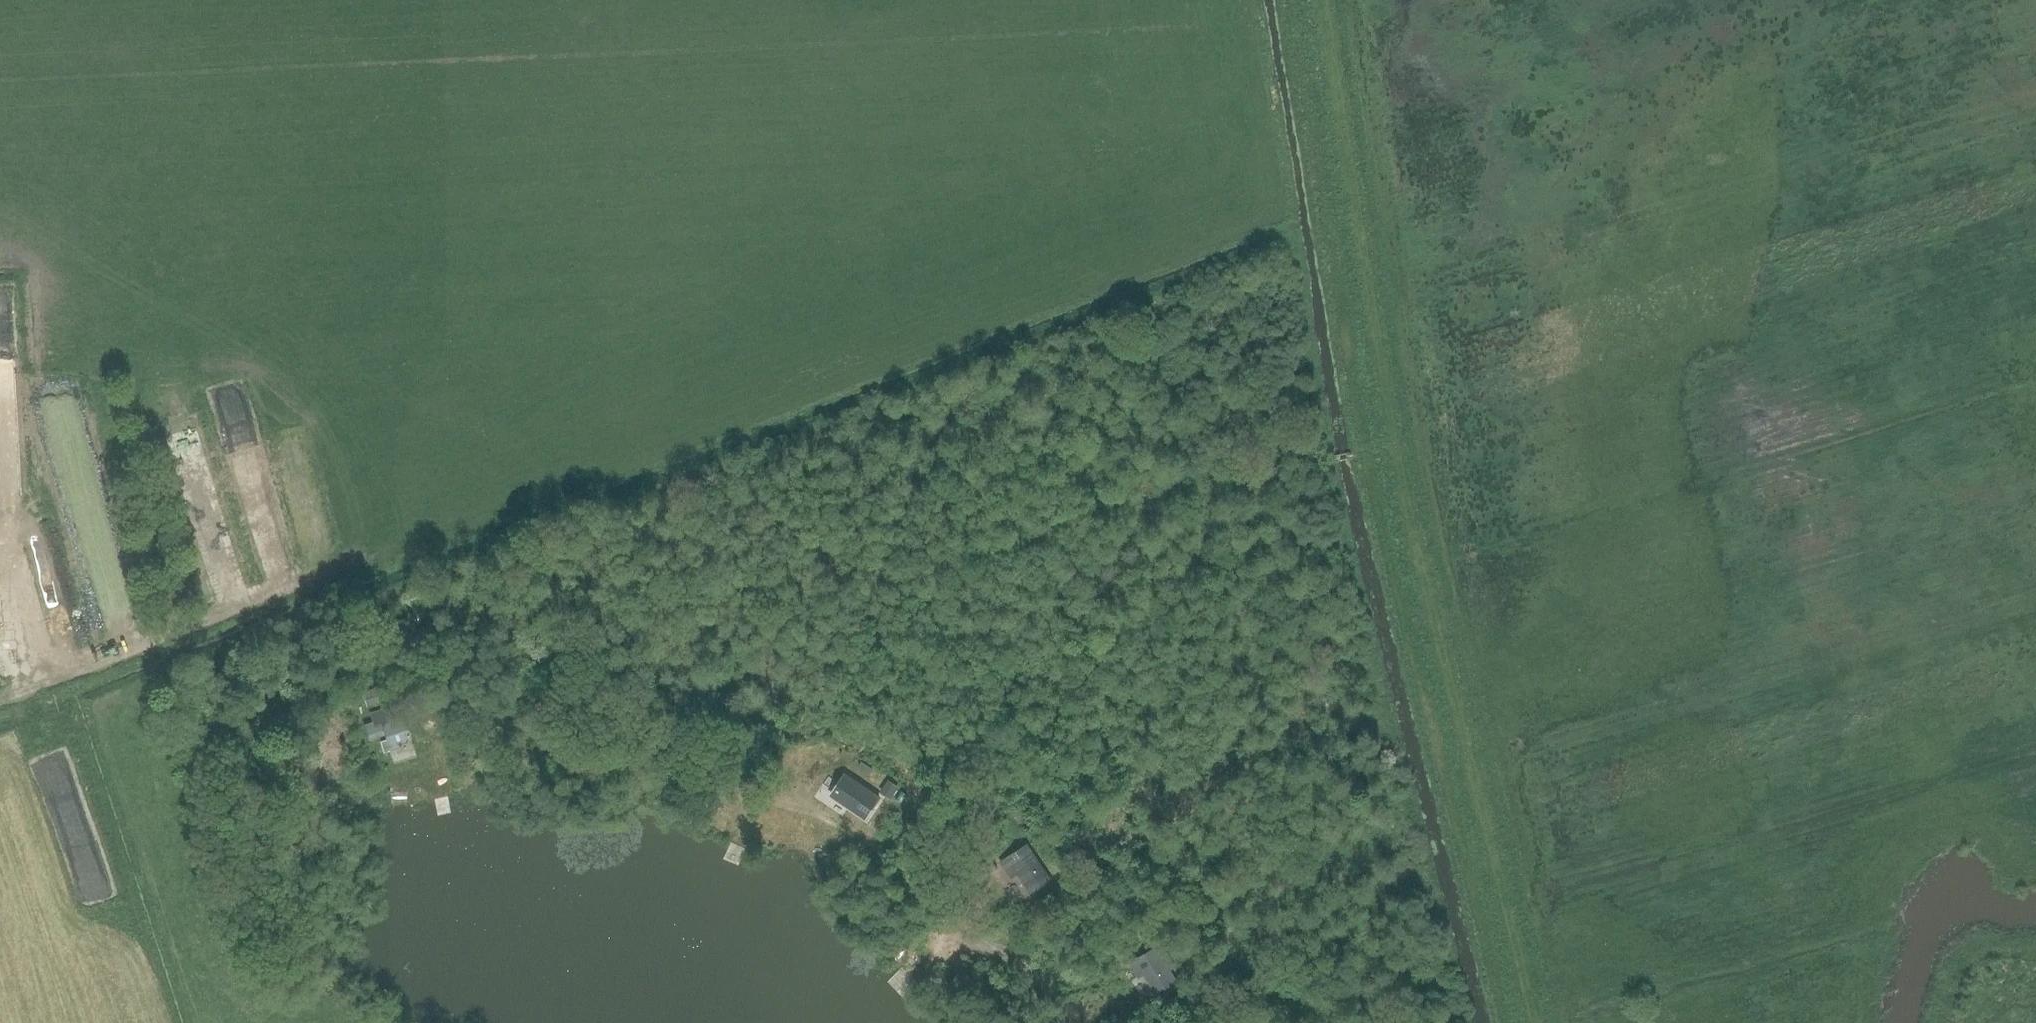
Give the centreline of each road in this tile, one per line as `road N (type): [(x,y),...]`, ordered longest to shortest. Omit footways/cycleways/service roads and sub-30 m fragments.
road 1 (track): [(1041,1022),(1034,980),(1014,957),(962,932),(911,870),(831,816),(577,749),(443,736)]

